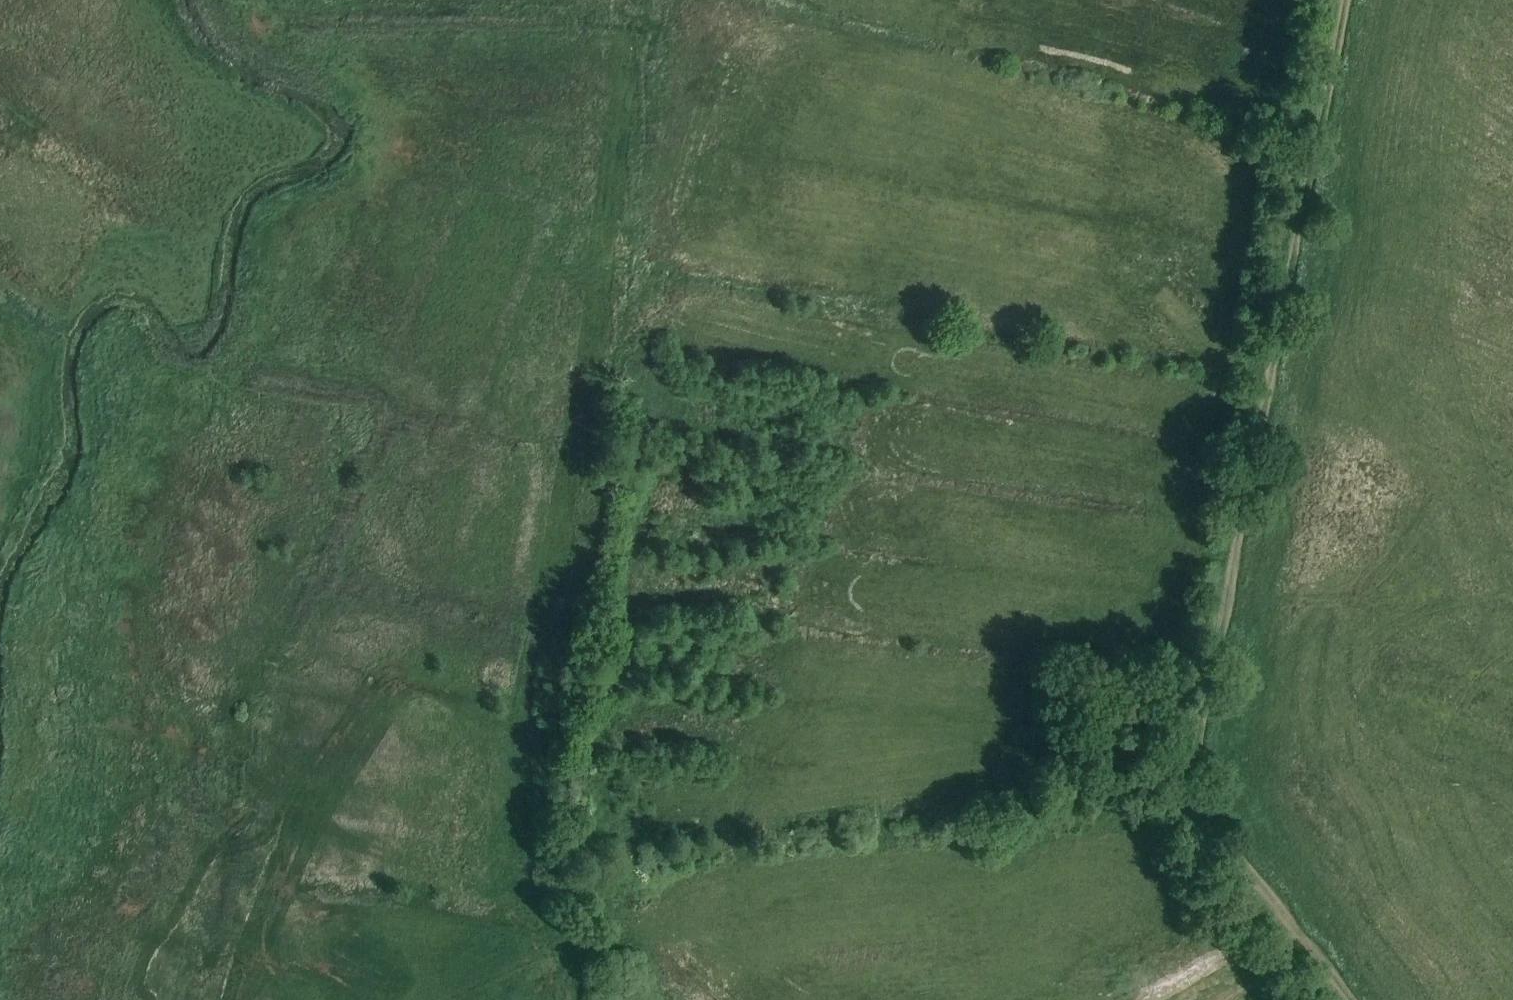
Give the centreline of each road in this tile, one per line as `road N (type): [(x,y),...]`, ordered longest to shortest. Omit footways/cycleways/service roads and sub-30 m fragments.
road 1 (track): [(1349,0),(1197,753),(1198,786),(1218,830),(1351,999)]
road 2 (track): [(1160,999),(1292,925)]

